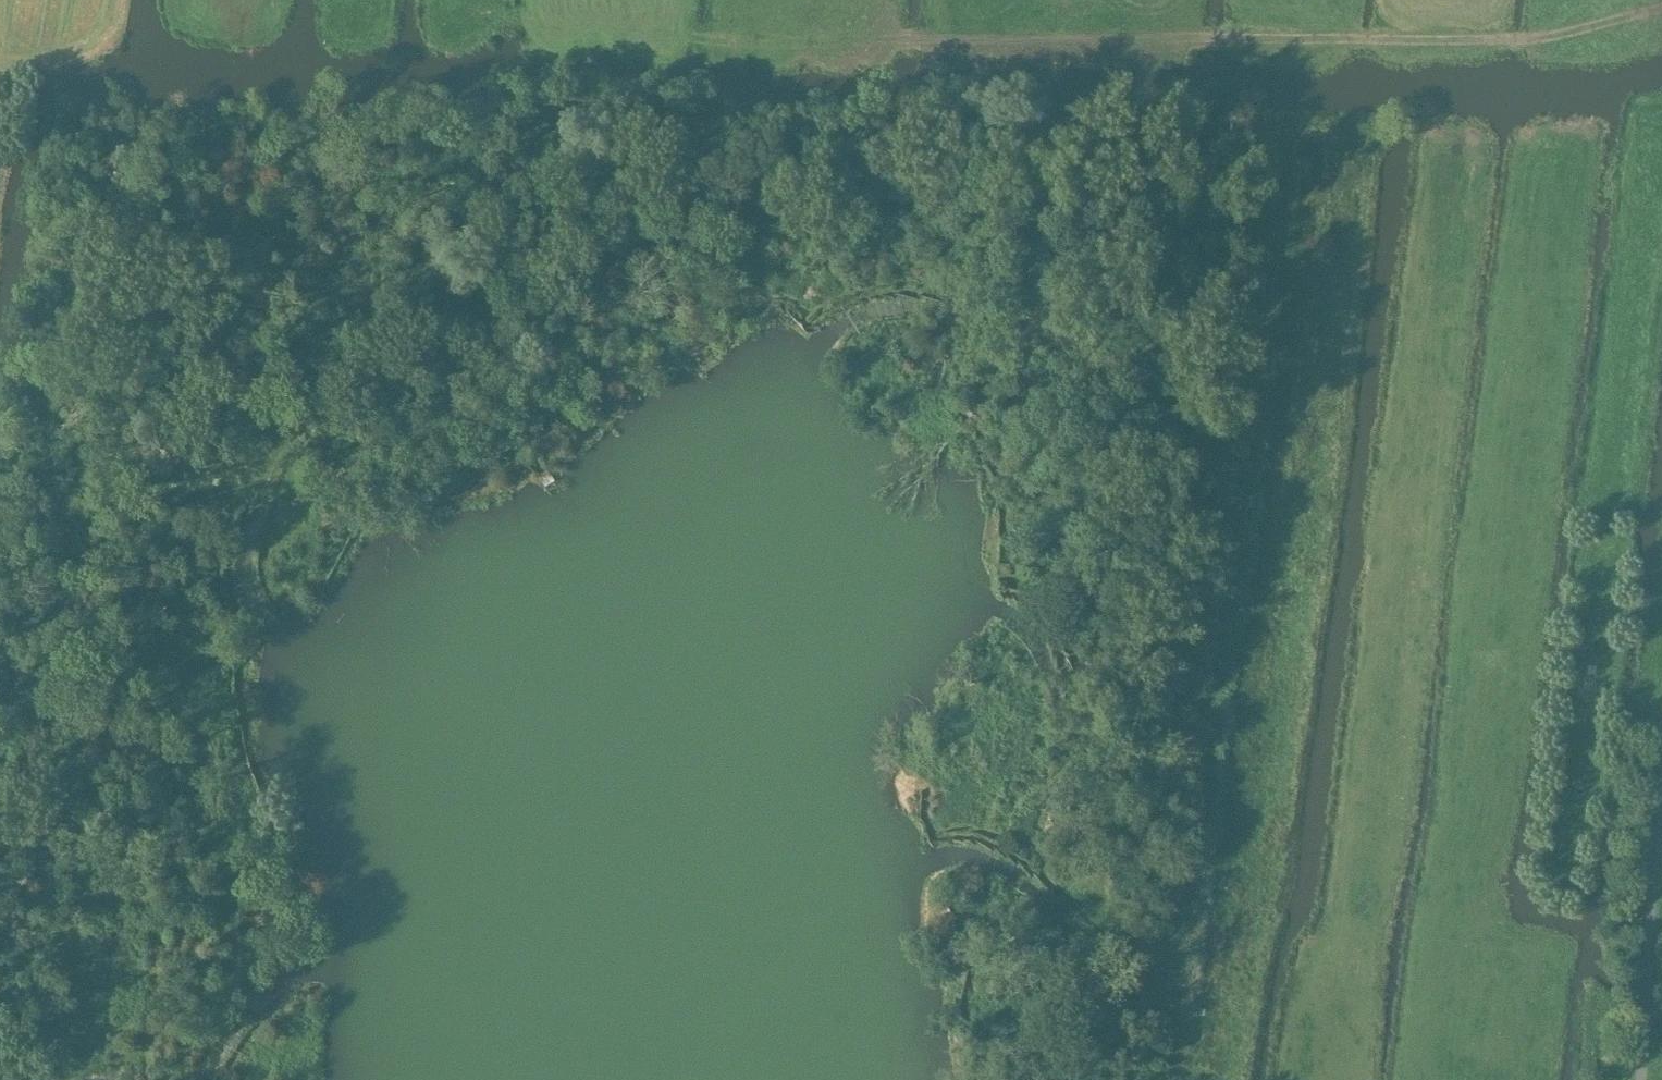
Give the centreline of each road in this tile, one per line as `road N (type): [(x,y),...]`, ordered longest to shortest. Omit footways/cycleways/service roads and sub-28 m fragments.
road 1 (track): [(1661,8),(1545,36),(872,22),(659,27),(664,0)]
road 2 (track): [(659,27),(452,6)]

